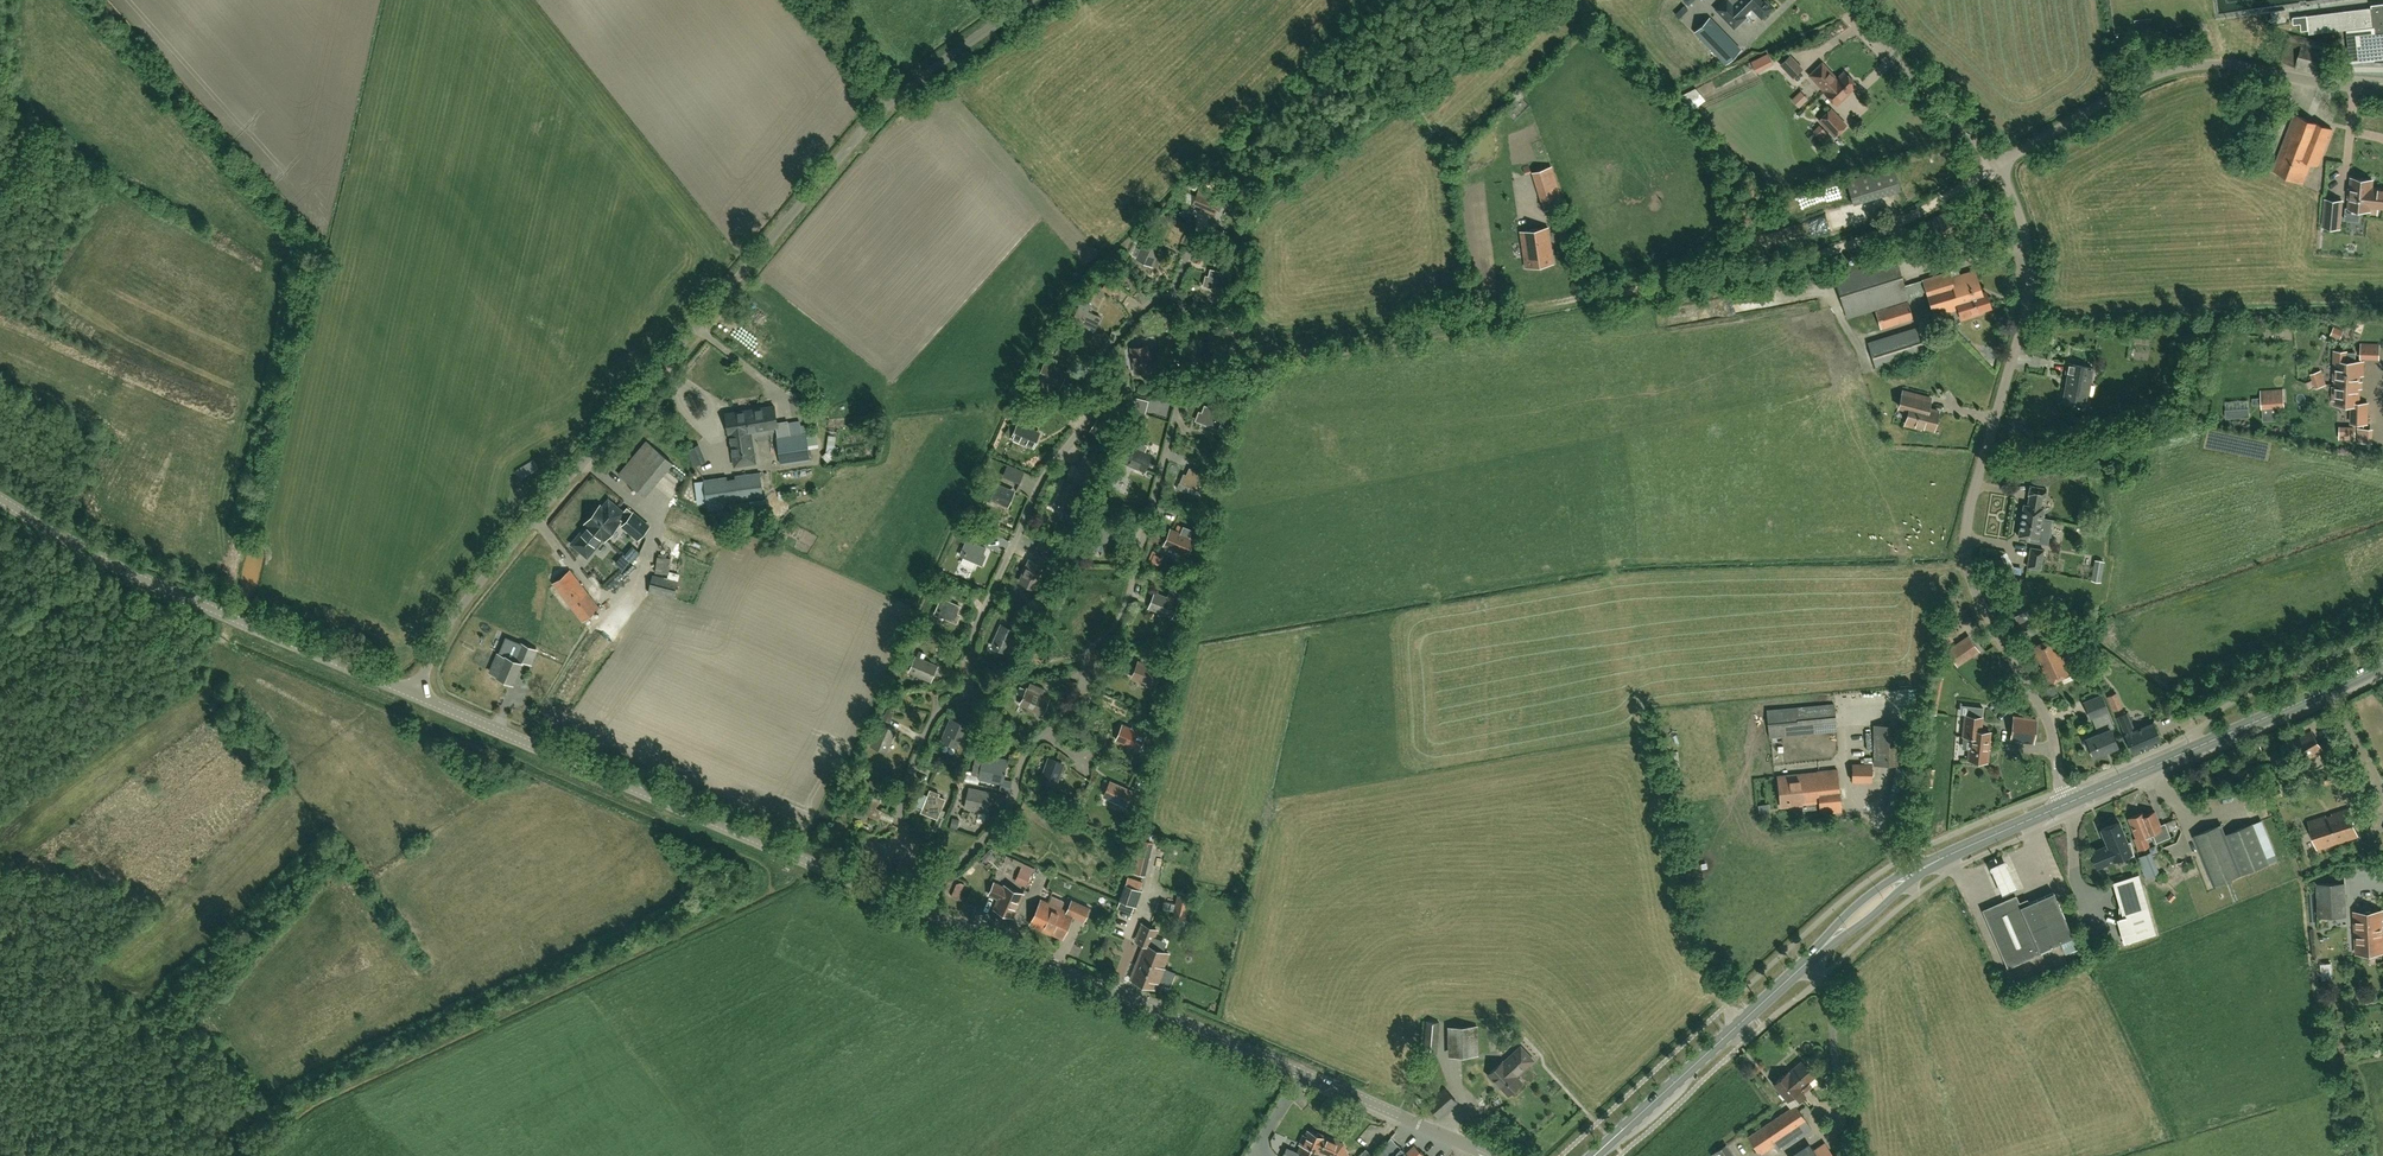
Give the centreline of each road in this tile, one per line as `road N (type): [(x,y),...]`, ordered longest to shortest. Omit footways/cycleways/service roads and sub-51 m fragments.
road 1 (tertiary): [(1488,1155),(410,696)]
road 2 (unclassified): [(410,696),(480,583),(814,173),(899,84),(1016,0)]
road 3 (track): [(1265,347),(1782,268),(1892,227),(1999,165)]
road 4 (unclassified): [(2067,805),(2047,722),(1974,599),(1963,557),(1968,508),(2024,287),(2022,216),(1999,165)]
road 5 (tertiary): [(410,696),(107,562),(0,496)]
road 6 (unclassified): [(1999,165),(2180,68),(2234,66),(2382,90)]
road 7 (primary): [(2067,805),(2382,664)]
road 8 (primary): [(1593,1155),(1817,954)]
road 9 (unclassified): [(1999,165),(1836,0)]
road 10 (primary): [(1936,862),(1869,896),(1817,954)]
road 11 (primary): [(1817,954),(1936,862)]
road 12 (primary): [(1936,862),(2067,805)]

